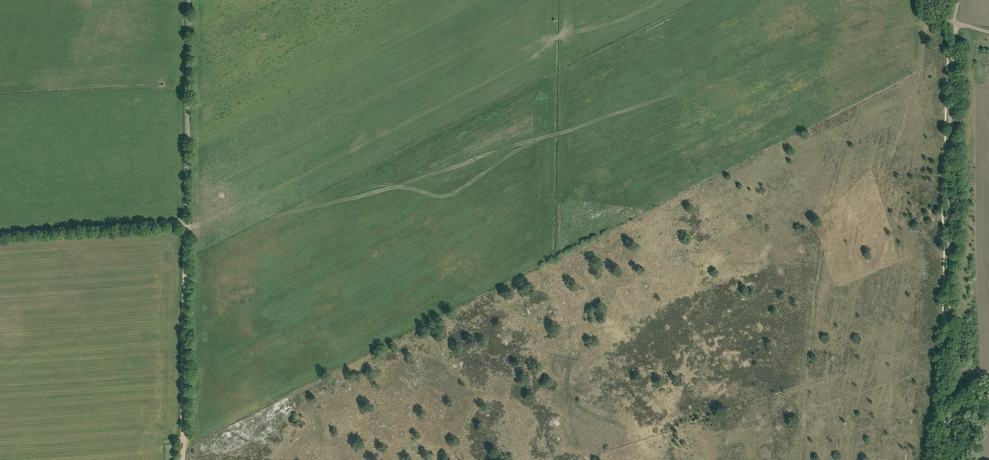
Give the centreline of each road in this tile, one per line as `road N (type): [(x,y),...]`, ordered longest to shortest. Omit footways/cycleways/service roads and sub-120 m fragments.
road 1 (track): [(943,459),(956,0)]
road 2 (unclassified): [(0,232),(186,222),(190,0)]
road 3 (track): [(862,101),(827,209),(800,459)]
road 4 (track): [(182,459),(186,222)]

